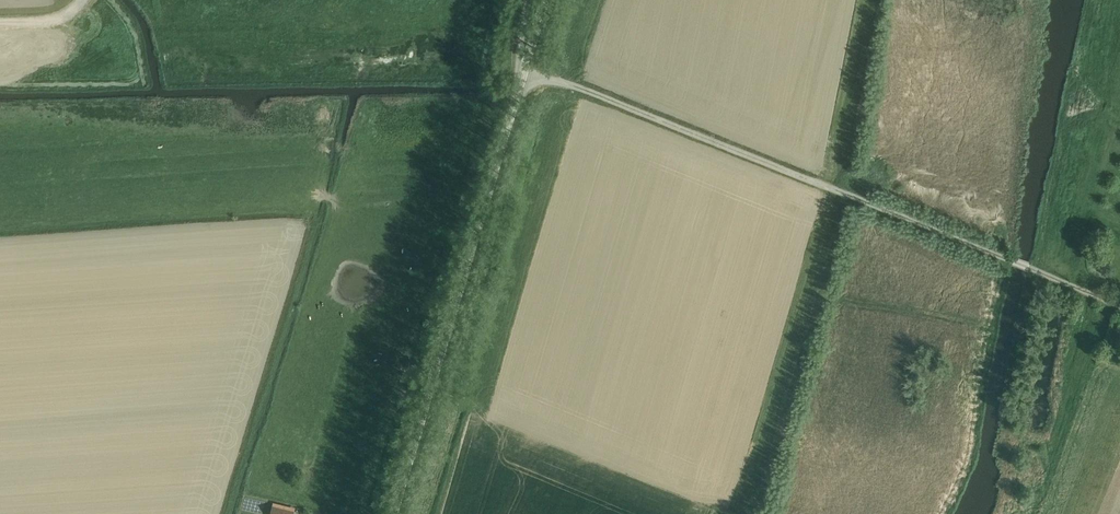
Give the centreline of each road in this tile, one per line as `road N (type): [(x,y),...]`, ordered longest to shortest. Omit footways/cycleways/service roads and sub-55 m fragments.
road 1 (track): [(528,0),(521,79),(583,89),(1119,306)]
road 2 (tertiary): [(393,513),(545,0)]

